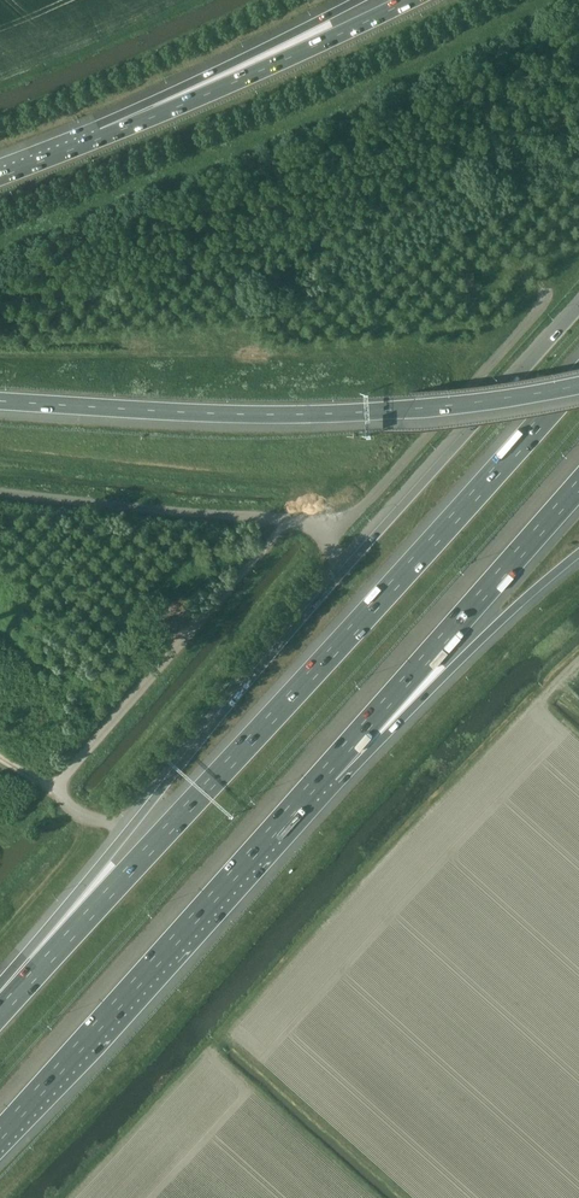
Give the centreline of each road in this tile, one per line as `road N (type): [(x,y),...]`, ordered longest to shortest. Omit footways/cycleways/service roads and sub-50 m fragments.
road 1 (motorway): [(578,310),(280,644),(107,857),(0,1010)]
road 2 (motorway): [(578,376),(0,1012)]
road 3 (motorway): [(0,402),(329,414),(578,383)]
road 4 (motorway): [(0,1134),(326,770)]
road 5 (motorway): [(326,770),(578,487)]
road 6 (motorway): [(413,0),(106,136)]
road 7 (motorway): [(326,770),(578,554)]
road 8 (motorway): [(352,0),(136,109),(106,136)]

